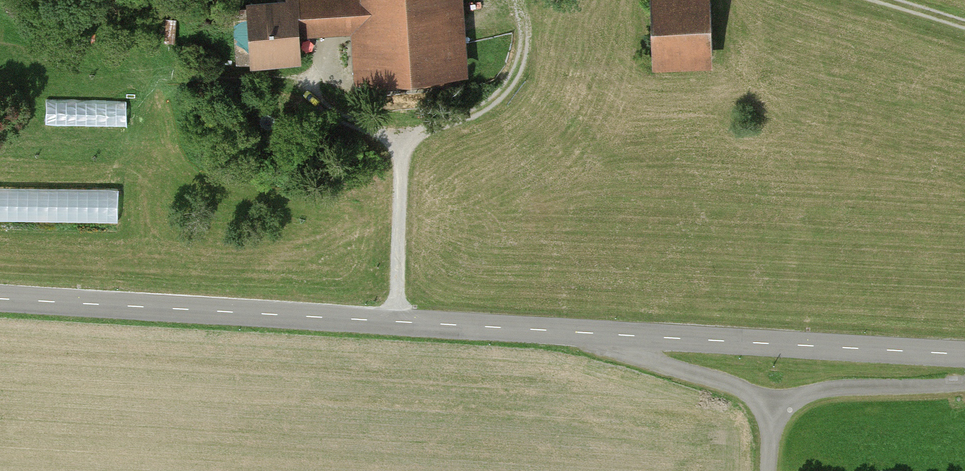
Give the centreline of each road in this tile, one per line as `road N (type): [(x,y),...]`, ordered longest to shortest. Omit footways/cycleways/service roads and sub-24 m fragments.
road 1 (tertiary): [(964,356),(0,298)]
road 2 (track): [(397,323),(400,156),(425,127),(503,94),(522,47),(521,0)]
road 3 (track): [(770,470),(773,413),(806,394),(964,384)]
road 4 (track): [(773,413),(755,397),(580,333)]

